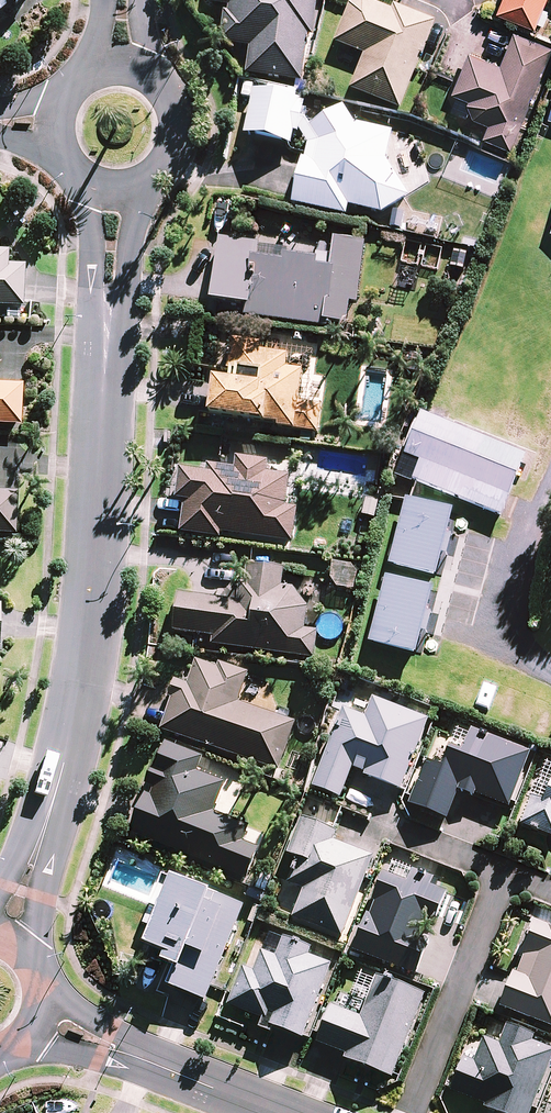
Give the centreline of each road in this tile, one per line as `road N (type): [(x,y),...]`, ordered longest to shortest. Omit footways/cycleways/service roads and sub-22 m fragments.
road 1 (tertiary): [(7,939),(65,765),(86,656),(113,189)]
road 2 (residential): [(410,1112),(503,873)]
road 3 (residential): [(45,1021),(271,1112)]
road 4 (tertiary): [(156,77),(178,110),(176,149),(151,179),(113,189)]

